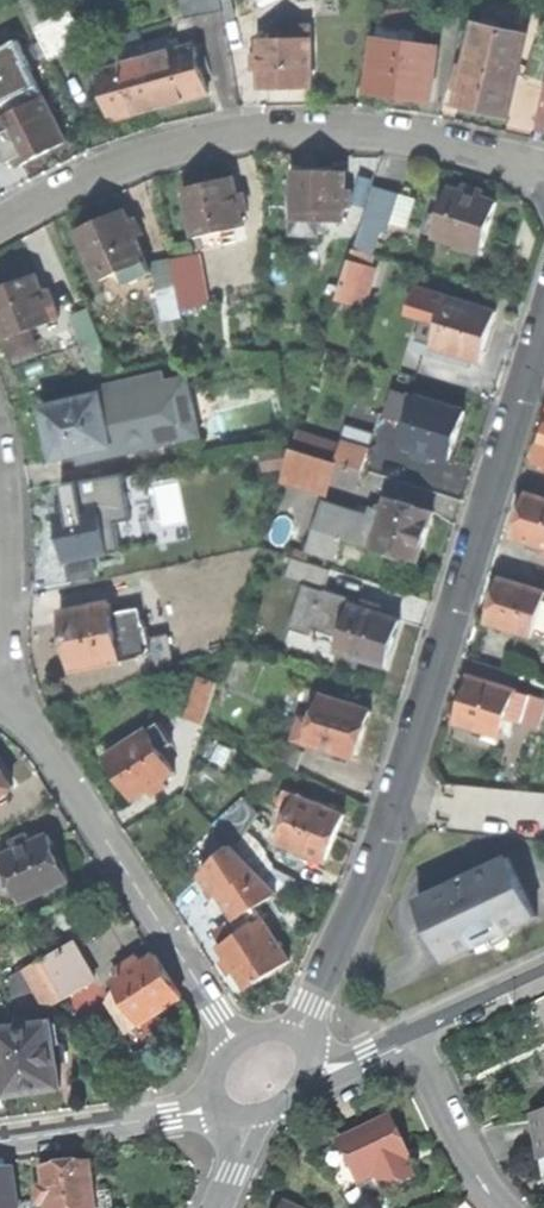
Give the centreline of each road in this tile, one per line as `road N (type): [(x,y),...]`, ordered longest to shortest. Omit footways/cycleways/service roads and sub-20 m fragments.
road 1 (residential): [(261,1073),(309,1004),(375,862),(543,323)]
road 2 (residential): [(0,227),(83,179),(243,130),(392,129),(543,169)]
road 3 (residential): [(261,1073),(6,691)]
road 4 (residential): [(261,1073),(168,1118),(0,1140)]
road 5 (residential): [(6,691),(8,523),(0,486)]
road 6 (residential): [(405,1039),(504,1207)]
road 7 (residential): [(405,1039),(543,976)]
road 8 (residential): [(261,1073),(326,1070),(405,1039)]
road 9 (residential): [(218,1207),(261,1073)]

